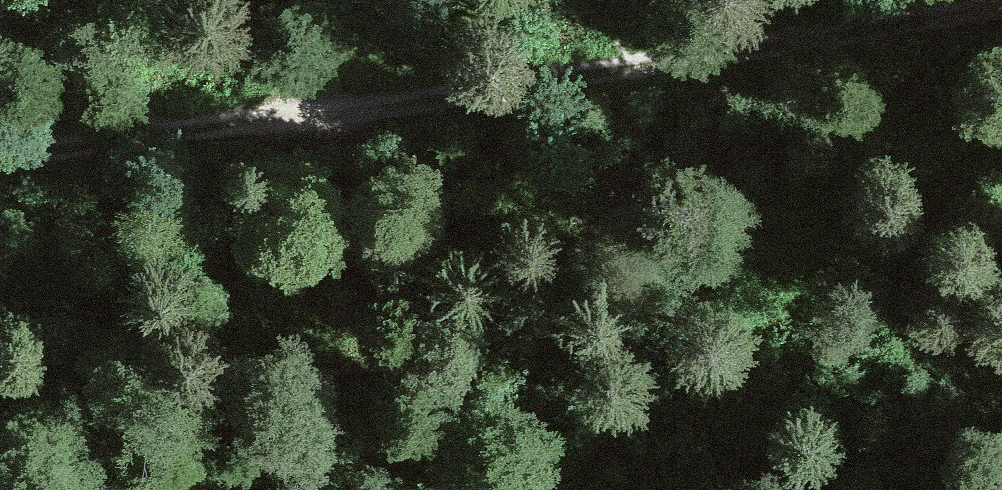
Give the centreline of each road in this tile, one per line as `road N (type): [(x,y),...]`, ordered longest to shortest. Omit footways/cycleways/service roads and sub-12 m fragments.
road 1 (track): [(903,0),(326,119),(73,130)]
road 2 (track): [(535,489),(1001,161)]
road 3 (track): [(301,119),(335,68),(490,0)]

